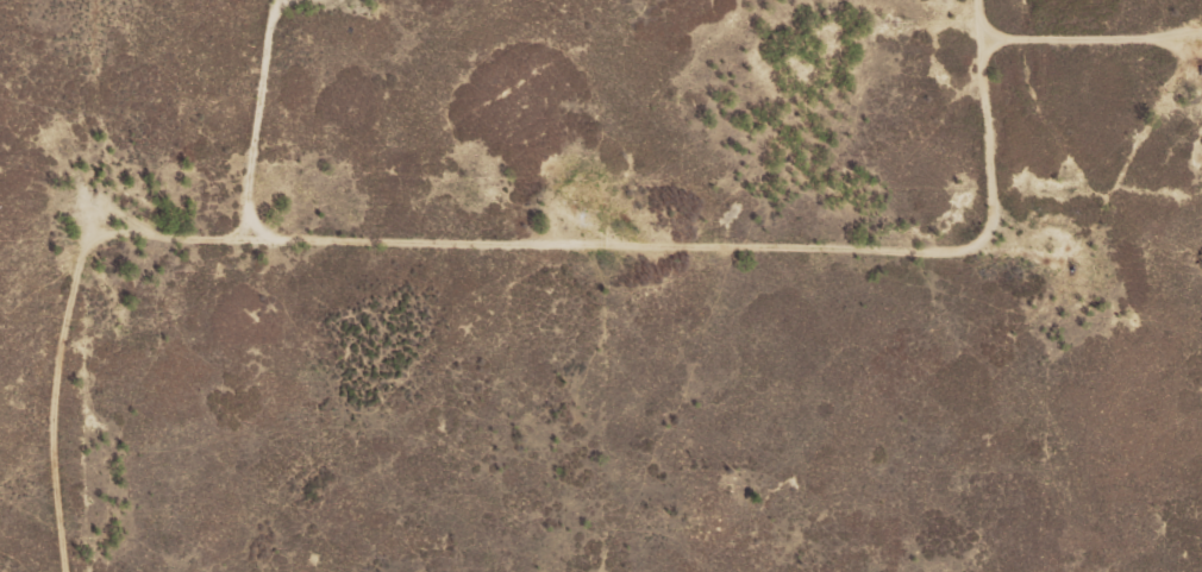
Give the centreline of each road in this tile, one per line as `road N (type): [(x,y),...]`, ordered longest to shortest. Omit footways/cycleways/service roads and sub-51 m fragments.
road 1 (track): [(1063,0),(1057,246),(144,246)]
road 2 (track): [(138,0),(132,191),(144,246),(130,571)]
road 3 (track): [(0,193),(132,191)]

